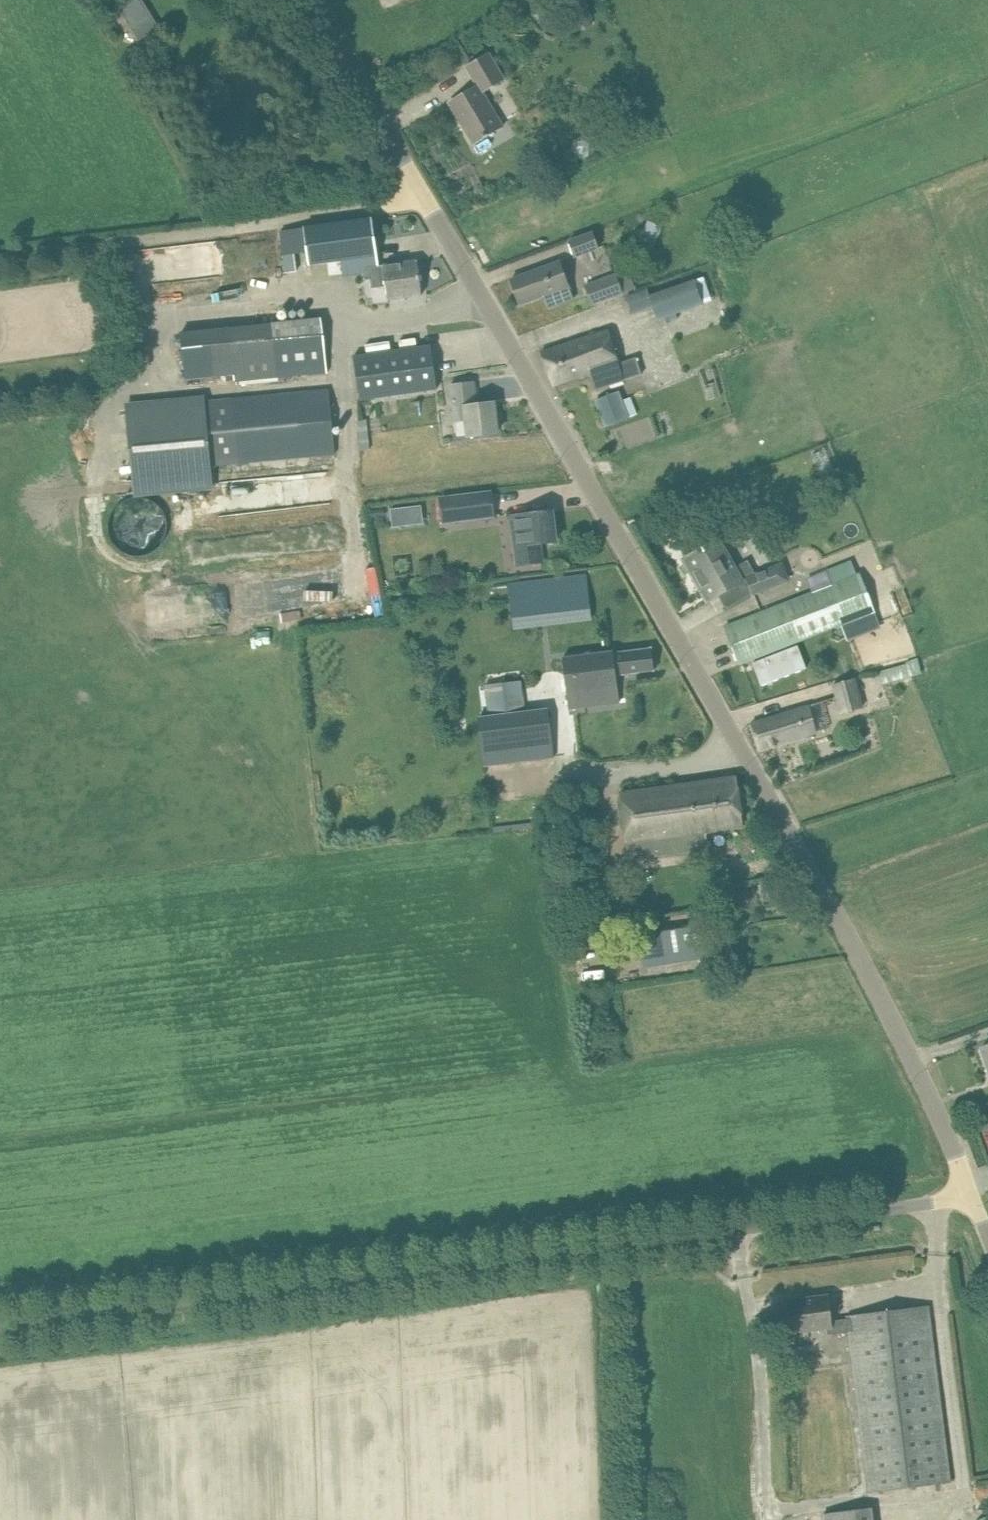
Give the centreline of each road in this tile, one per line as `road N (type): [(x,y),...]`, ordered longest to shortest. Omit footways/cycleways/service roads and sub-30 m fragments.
road 1 (residential): [(971,1195),(860,954),(426,201)]
road 2 (residential): [(0,1326),(971,1195)]
road 3 (unclassified): [(426,201),(0,256)]
road 4 (residential): [(426,201),(307,0)]

